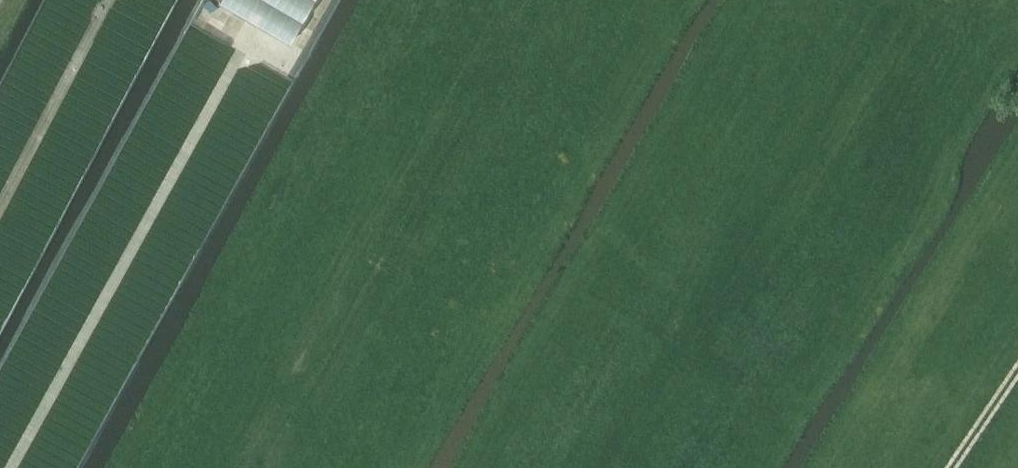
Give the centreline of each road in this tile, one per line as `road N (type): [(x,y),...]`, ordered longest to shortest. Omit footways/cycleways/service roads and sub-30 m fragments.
road 1 (track): [(272,0),(11,467)]
road 2 (track): [(0,209),(111,0)]
road 3 (track): [(950,467),(1017,367)]

